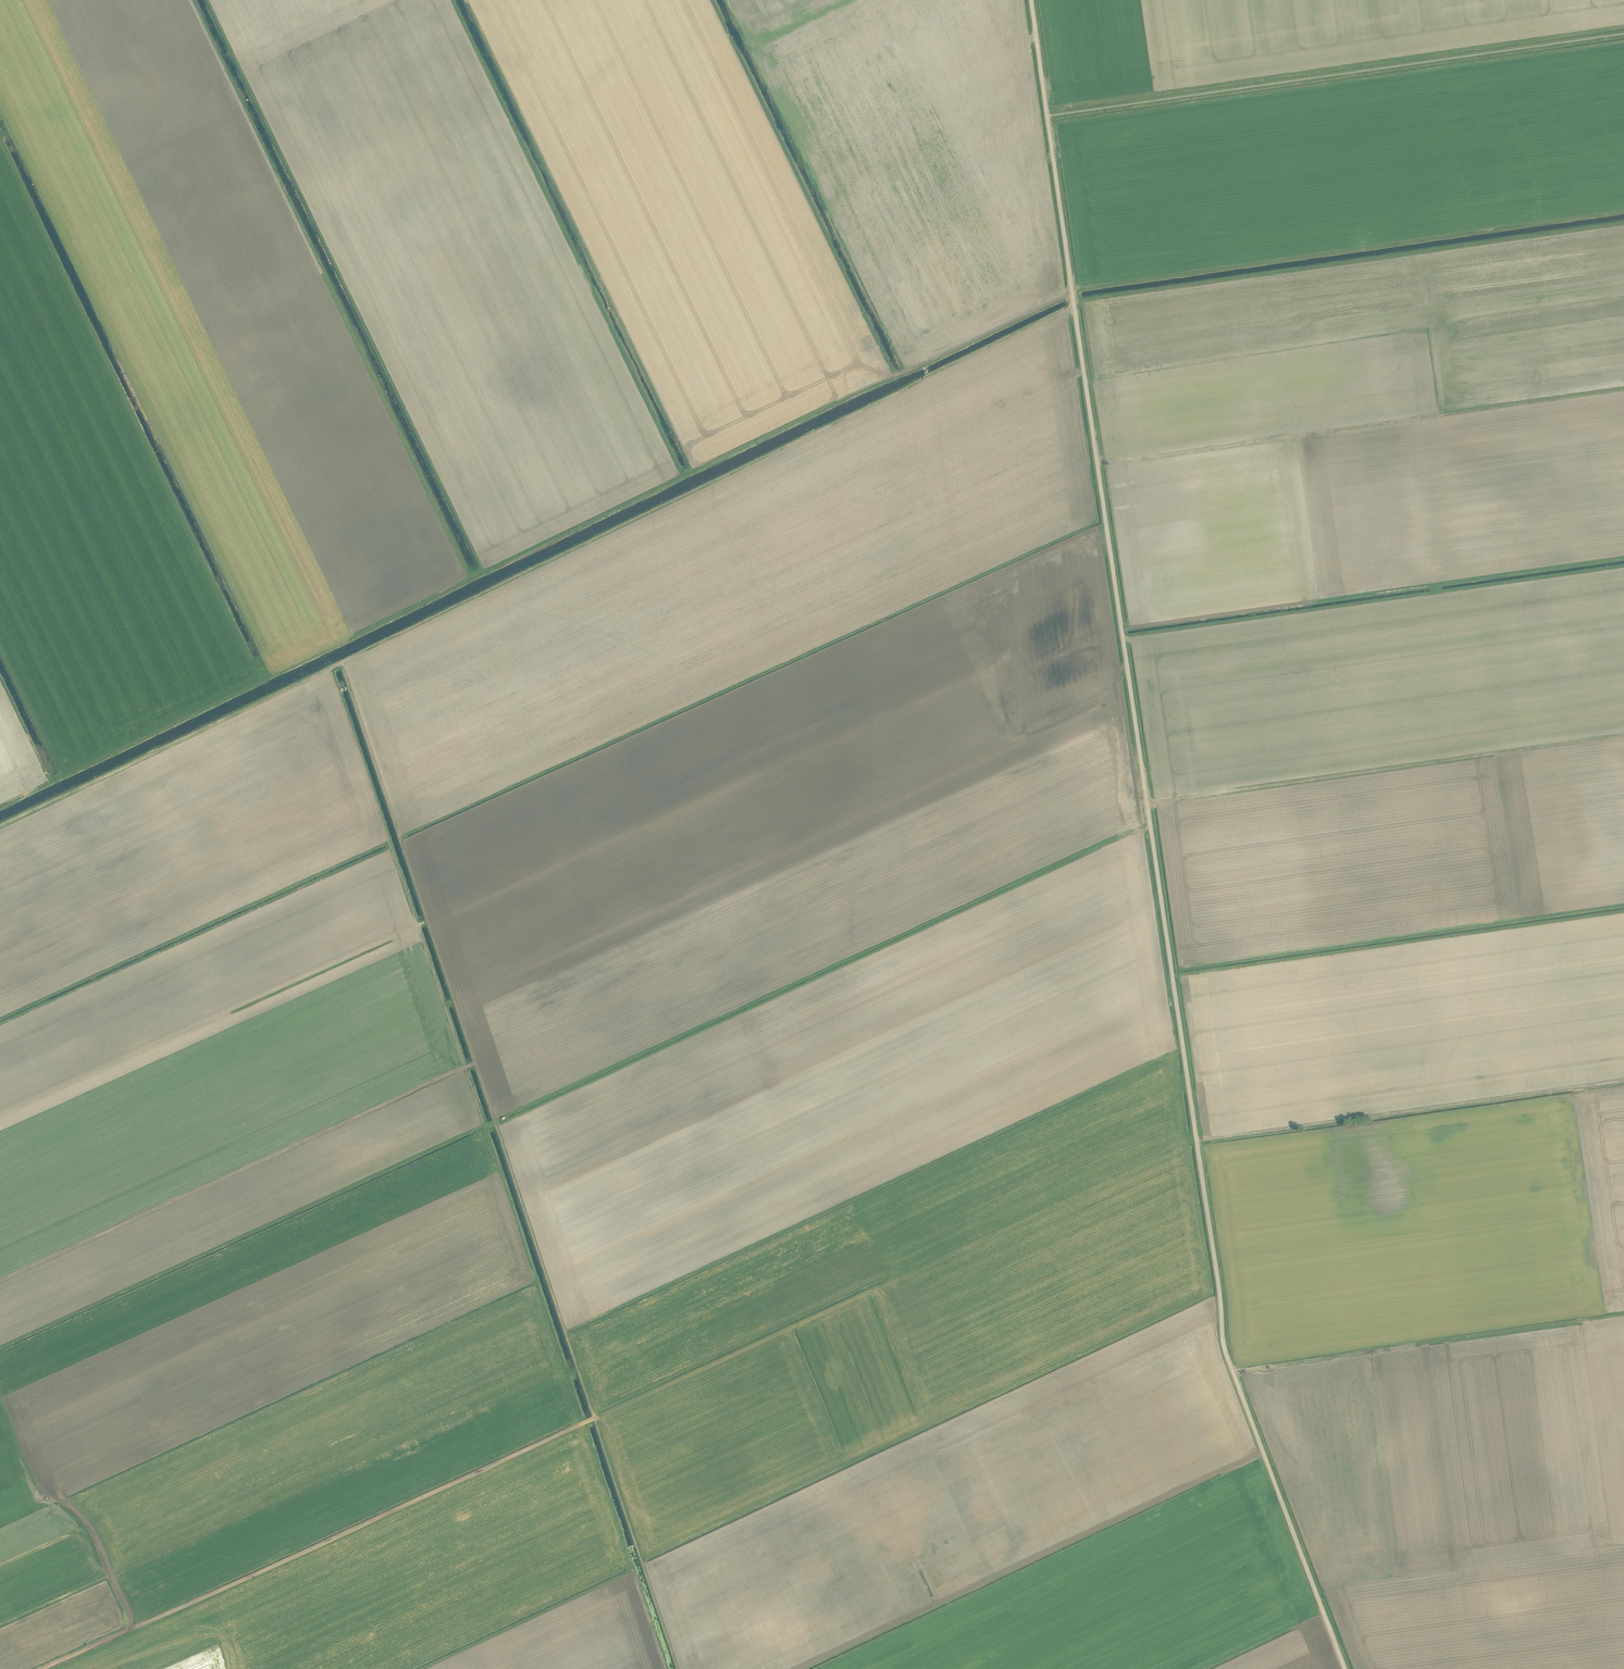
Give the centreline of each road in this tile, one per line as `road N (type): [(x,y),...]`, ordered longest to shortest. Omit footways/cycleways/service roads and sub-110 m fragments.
road 1 (unclassified): [(1345,1668),(1224,1349),(1031,0)]

